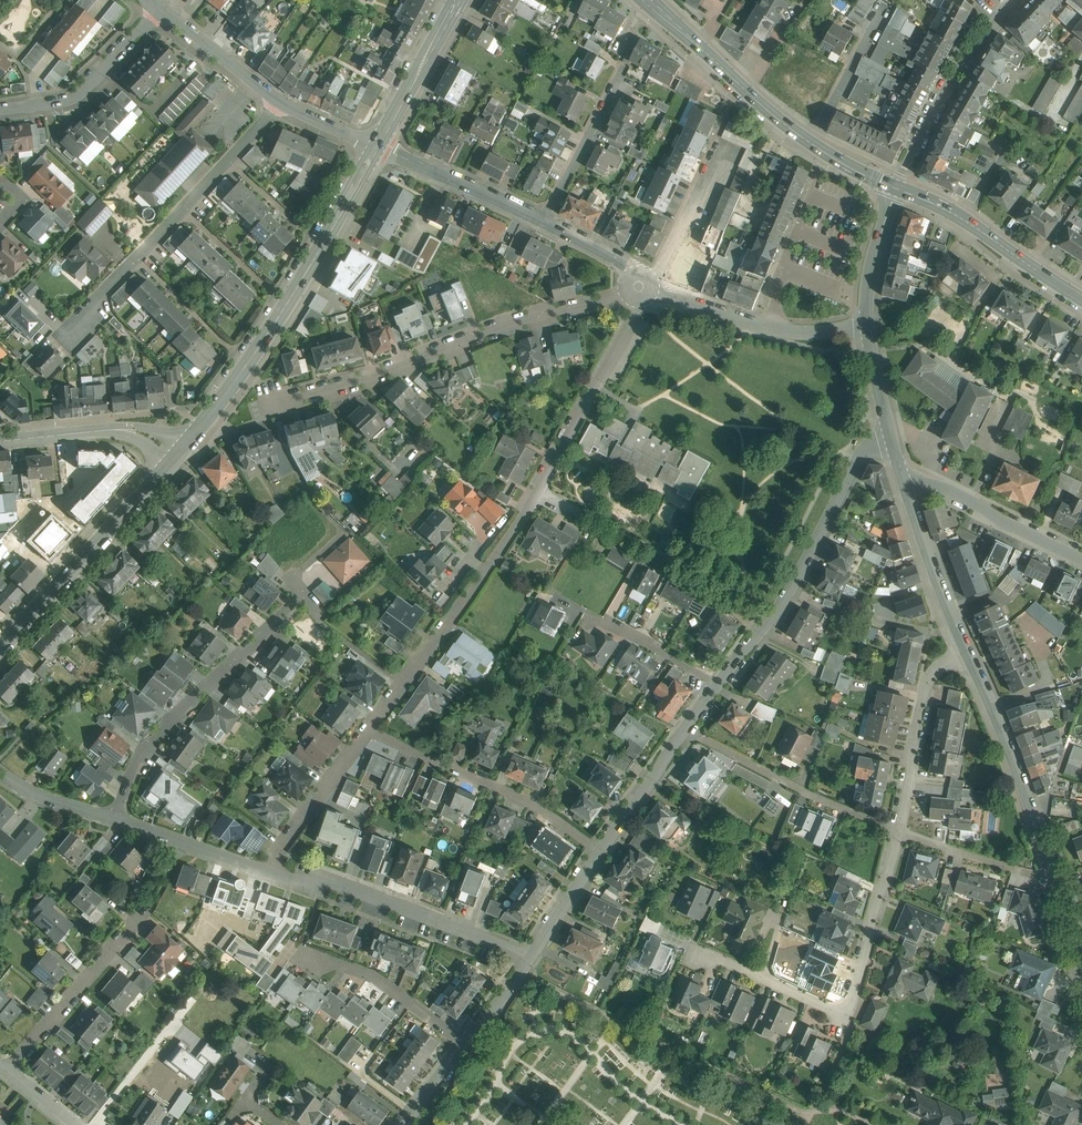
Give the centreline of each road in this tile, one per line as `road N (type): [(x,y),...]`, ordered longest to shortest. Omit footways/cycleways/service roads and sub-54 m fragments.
road 1 (residential): [(639,287),(639,309),(539,491),(368,731)]
road 2 (residential): [(892,441),(856,461),(772,619),(601,852)]
road 3 (residential): [(265,407),(639,287)]
road 4 (secondary): [(176,458),(285,307),(377,146)]
road 5 (unclassified): [(899,832),(848,1018),(701,955)]
road 6 (secondary): [(897,188),(778,120),(649,0)]
road 7 (residential): [(281,105),(76,330)]
road 8 (residential): [(115,819),(141,751),(255,642),(301,586)]
road 9 (residential): [(533,959),(330,883),(270,873)]
road 10 (residential): [(601,852),(542,809),(368,731)]
road 11 (secondary): [(0,646),(176,458)]
road 12 (tertiary): [(968,653),(1055,874)]
road 13 (residential): [(1016,0),(956,71),(897,188)]
road 14 (secondary): [(1081,298),(976,228),(897,188)]
road 15 (residential): [(8,1073),(142,912)]
road 16 (unclassified): [(968,653),(941,666),(924,691),(899,832)]
road 17 (residential): [(0,110),(70,99),(160,9)]
road 18 (residential): [(907,489),(939,486),(1081,561)]
road 19 (unclassified): [(899,832),(730,754)]
road 20 (residential): [(377,146),(545,222)]
road 21 (tertiary): [(0,441),(134,431),(176,458)]
road 22 (tertiary): [(907,489),(968,653)]
road 23 (residential): [(368,731),(270,873)]
road 24 (secondary): [(377,146),(458,0)]
road 25 (residential): [(270,873),(115,819)]
road 26 (unclassified): [(1055,874),(1044,878),(899,832)]
road 27 (residential): [(639,287),(662,269),(719,149)]
road 28 (residential): [(468,1045),(376,977),(337,963)]
road 29 (residential): [(160,9),(281,105)]
road 30 (residential): [(545,222),(616,86)]
road 31 (tertiary): [(897,188),(868,327)]
road 32 (residential): [(772,328),(639,287)]
road 33 (residential): [(772,328),(783,268),(812,196)]
road 34 (residential): [(601,852),(533,959)]
road 35 (residential): [(115,819),(48,799),(0,772)]

